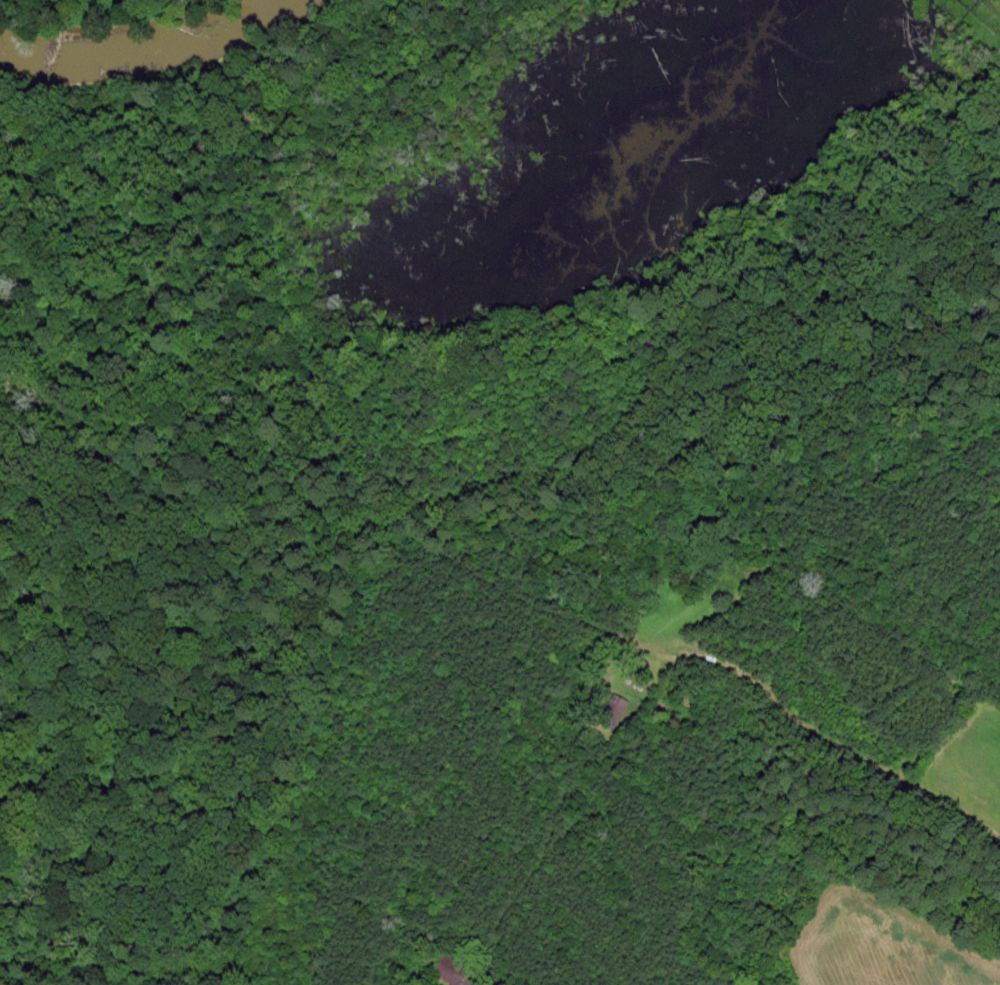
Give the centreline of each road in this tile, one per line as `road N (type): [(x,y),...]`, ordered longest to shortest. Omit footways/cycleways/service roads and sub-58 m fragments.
road 1 (track): [(394,0),(284,123),(270,157),(273,201),(307,332),(363,487),(415,535),(516,598),(615,636),(733,662),(863,767),(909,785),(999,844)]

